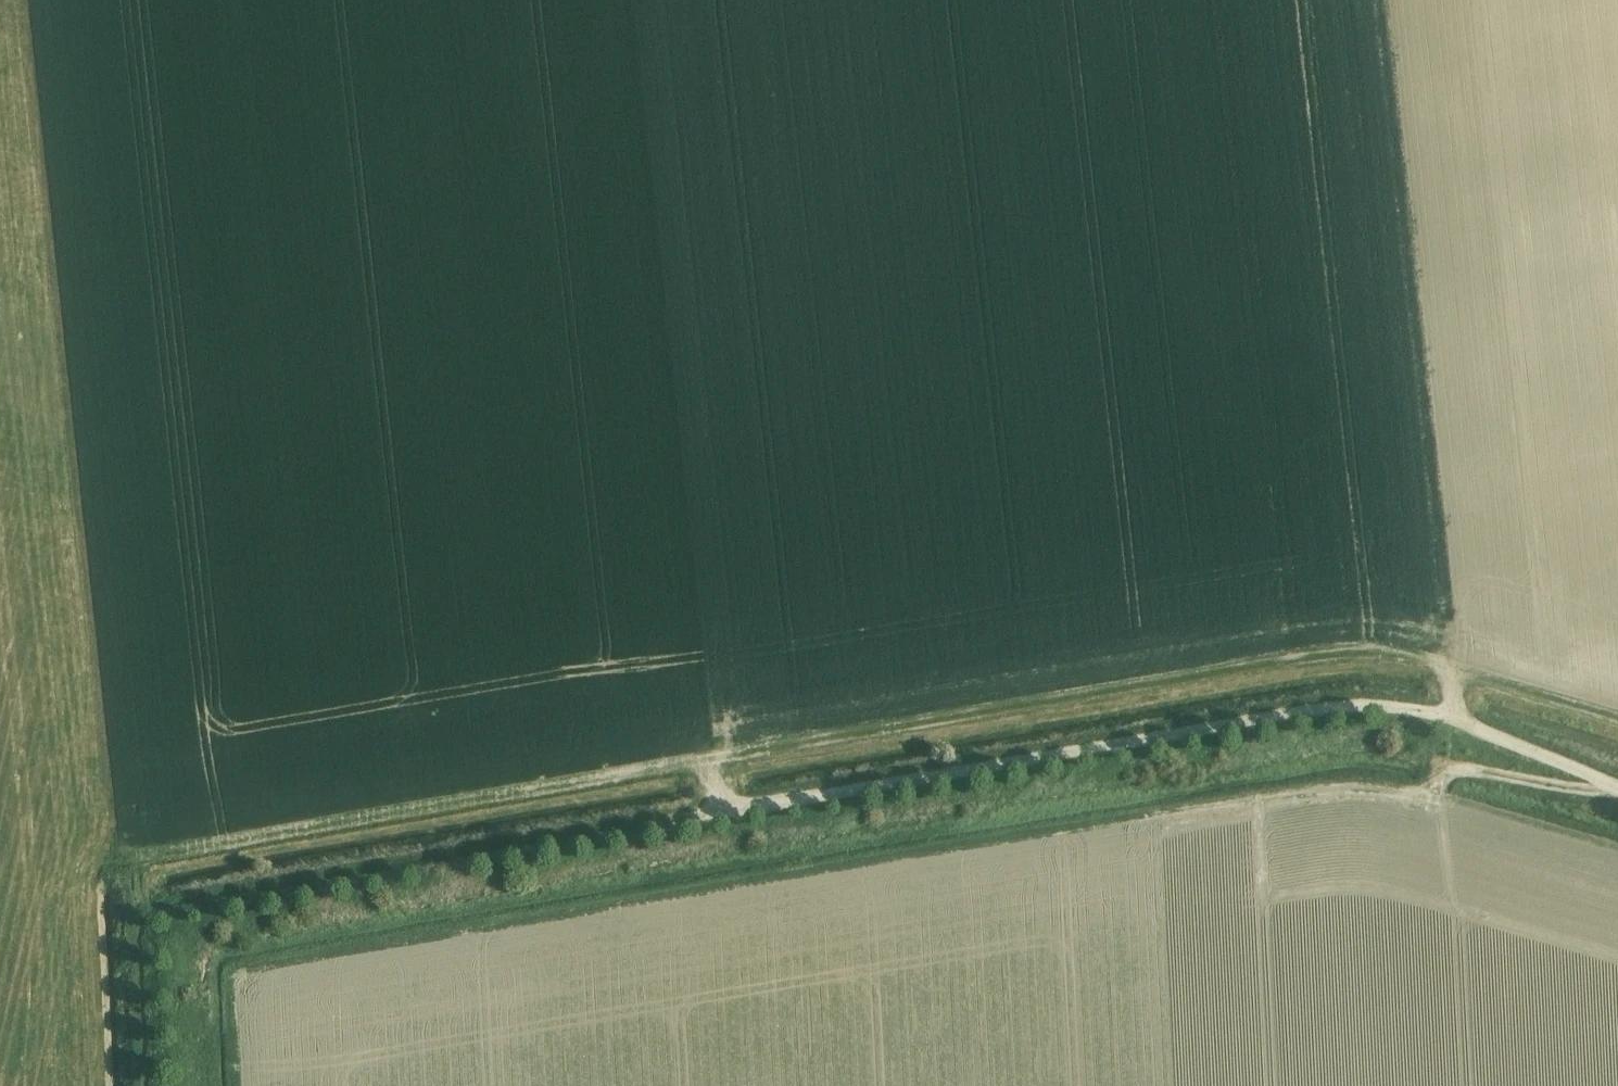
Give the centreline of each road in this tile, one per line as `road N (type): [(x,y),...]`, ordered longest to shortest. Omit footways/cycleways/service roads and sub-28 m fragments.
road 1 (track): [(1451,718),(1391,705),(1347,705),(137,910),(143,1085)]
road 2 (unclassified): [(1617,786),(1451,718)]

